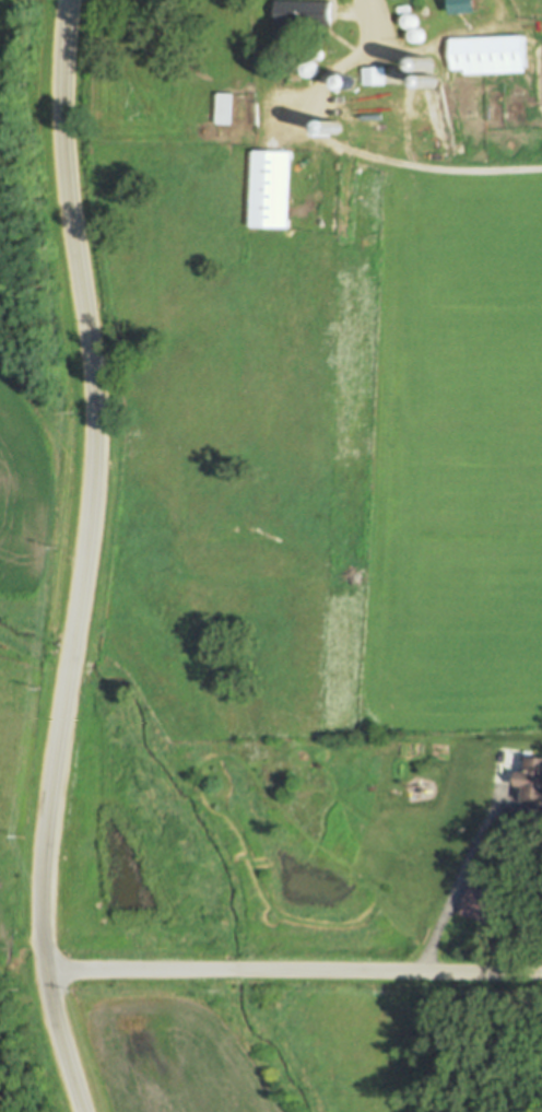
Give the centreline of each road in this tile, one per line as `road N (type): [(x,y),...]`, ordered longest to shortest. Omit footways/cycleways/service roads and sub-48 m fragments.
road 1 (secondary): [(82,1111),(50,1010),(42,924),(42,858),(82,605),(96,429),(96,355),(63,84),(70,0)]
road 2 (residential): [(541,971),(45,971)]

